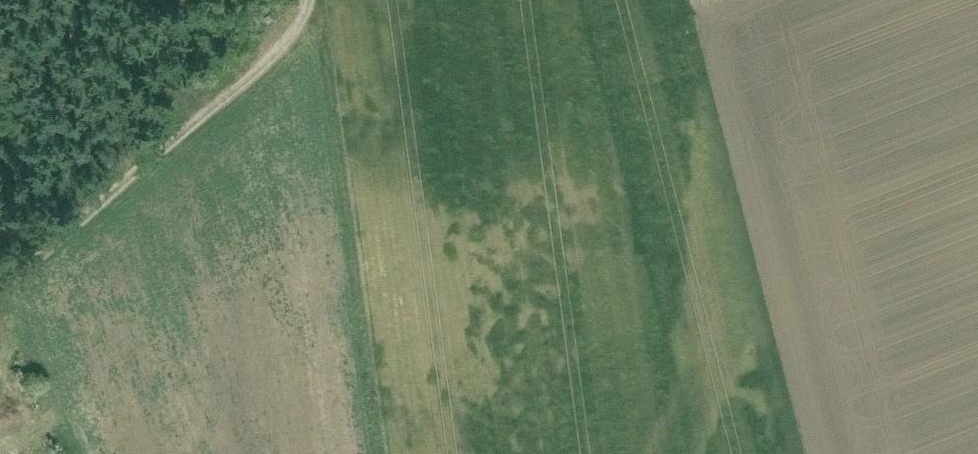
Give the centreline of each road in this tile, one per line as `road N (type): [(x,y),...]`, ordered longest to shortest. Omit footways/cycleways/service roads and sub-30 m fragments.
road 1 (track): [(324,0),(328,10),(0,284)]

